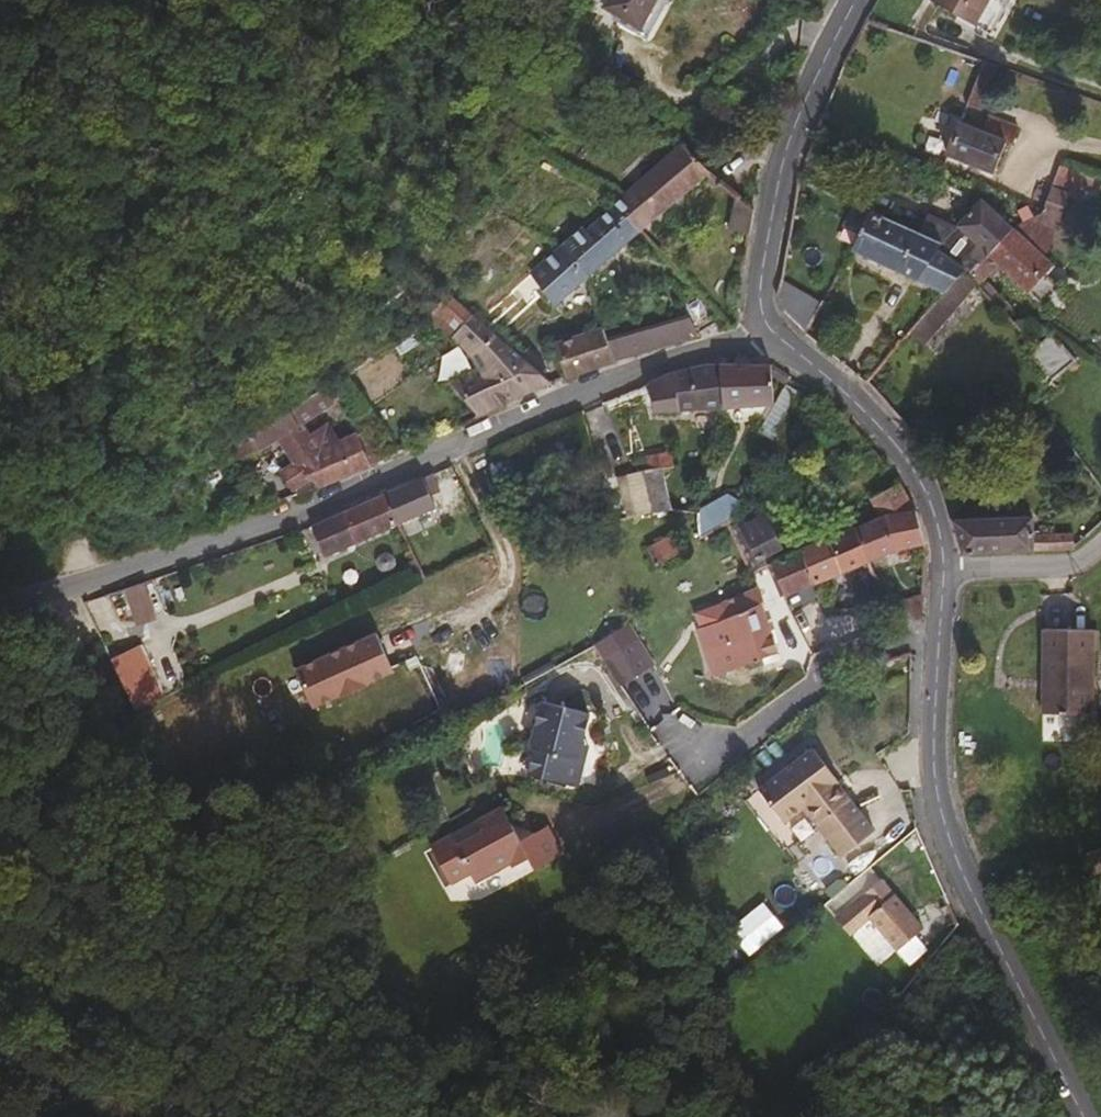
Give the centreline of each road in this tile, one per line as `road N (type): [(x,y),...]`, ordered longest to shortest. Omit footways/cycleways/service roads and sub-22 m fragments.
road 1 (residential): [(0,594),(129,568),(283,518),(549,403),(766,330)]
road 2 (tertiary): [(942,568),(934,776),(945,824),(1083,1116)]
road 3 (tertiary): [(855,0),(788,129),(760,278),(766,330)]
road 4 (tertiary): [(766,330),(885,429),(913,471),(942,568)]
road 5 (residential): [(942,568),(1052,567),(1100,546)]

